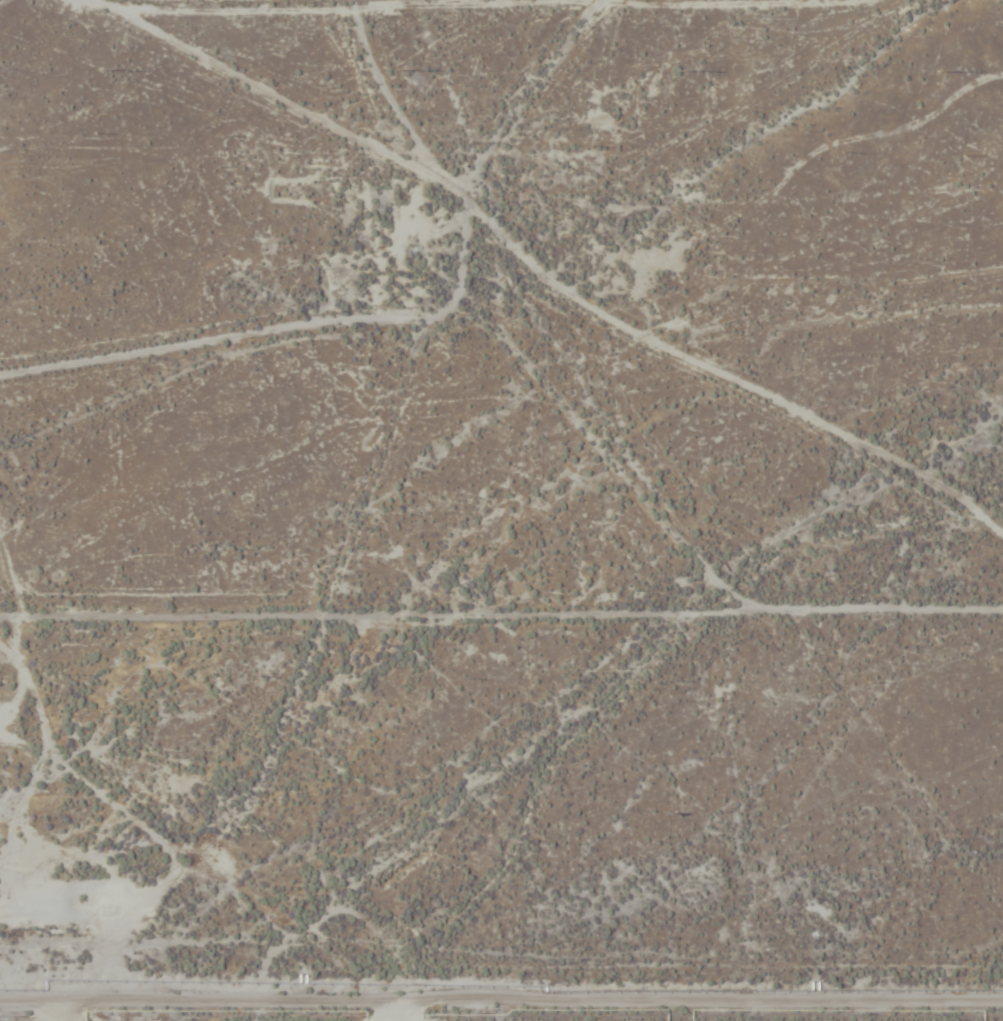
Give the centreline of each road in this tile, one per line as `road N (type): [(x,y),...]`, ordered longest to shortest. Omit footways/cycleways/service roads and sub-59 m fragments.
road 1 (residential): [(1002,914),(862,713),(803,641),(762,609),(556,618),(0,618)]
road 2 (residential): [(1000,1020),(708,1002),(0,998)]
road 3 (residential): [(762,609),(483,314),(470,281),(475,231),(467,196),(102,0)]
road 4 (residential): [(0,378),(319,324),(483,314)]
road 5 (residential): [(467,196),(531,88),(590,16)]

